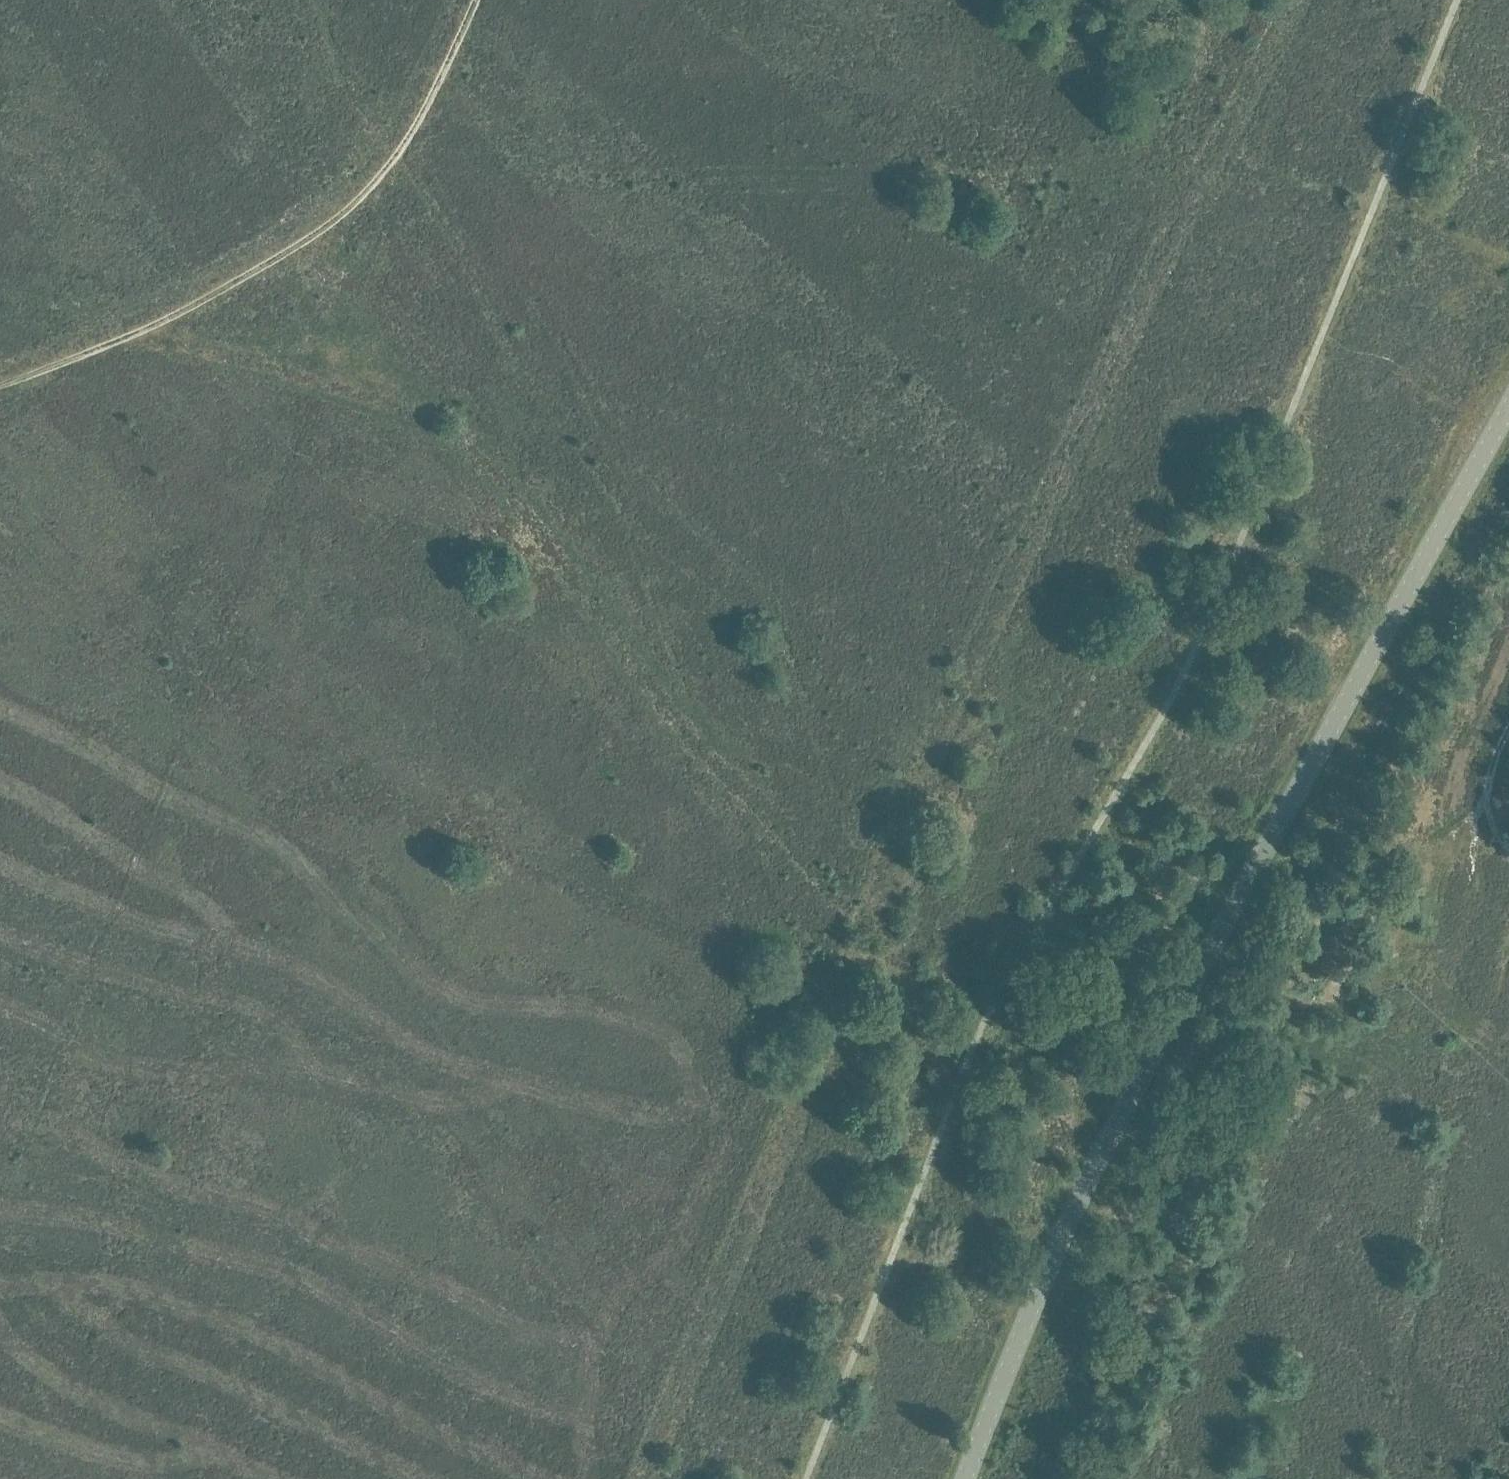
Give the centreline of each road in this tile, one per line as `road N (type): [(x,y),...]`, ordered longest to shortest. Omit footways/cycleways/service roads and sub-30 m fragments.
road 1 (tertiary): [(967,1478),(1093,1171),(1508,409)]
road 2 (track): [(0,386),(188,309),(342,217),(397,160),(476,0)]
road 3 (track): [(1508,845),(1482,817),(1508,729)]

